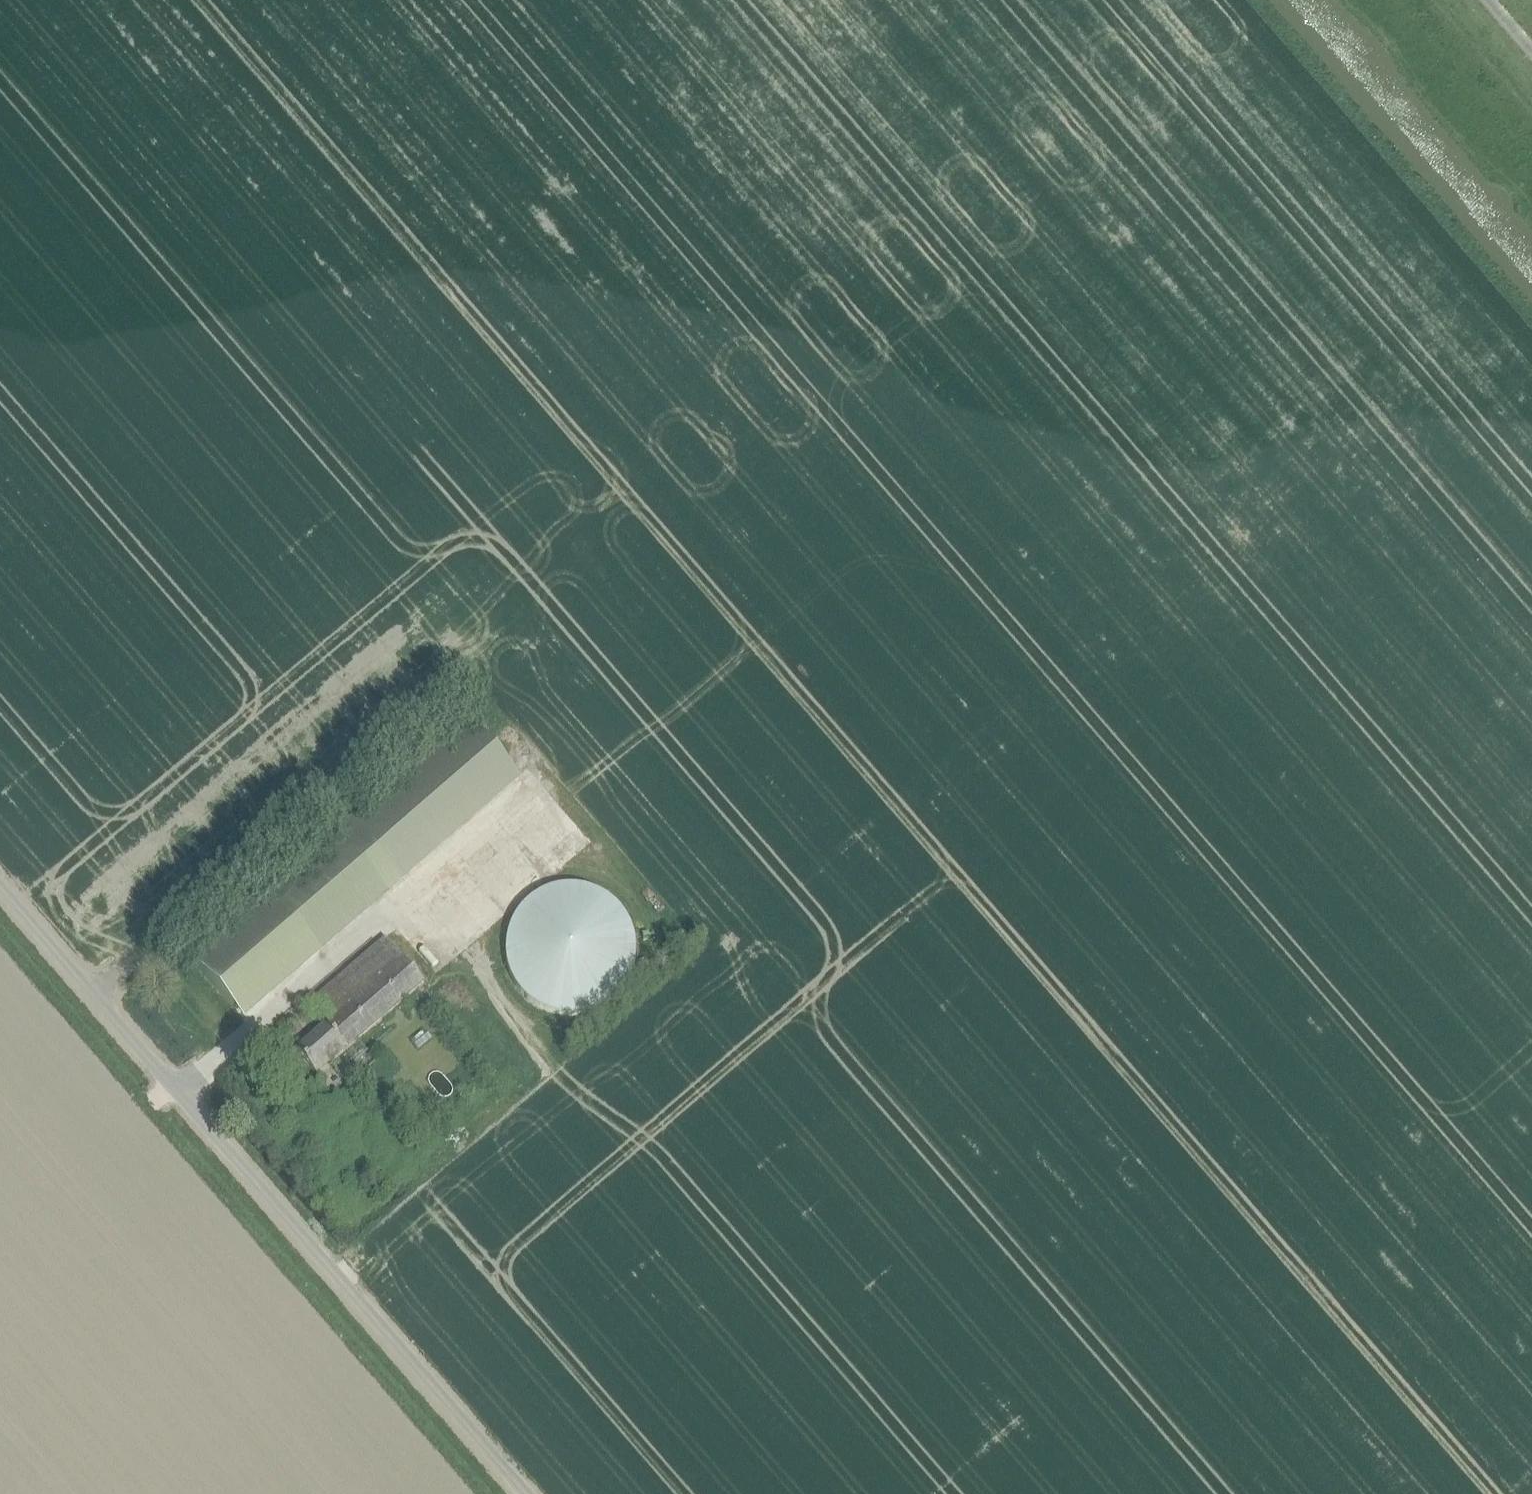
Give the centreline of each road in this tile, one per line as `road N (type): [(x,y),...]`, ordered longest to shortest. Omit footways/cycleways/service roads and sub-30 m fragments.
road 1 (unclassified): [(532,1493),(0,877)]

